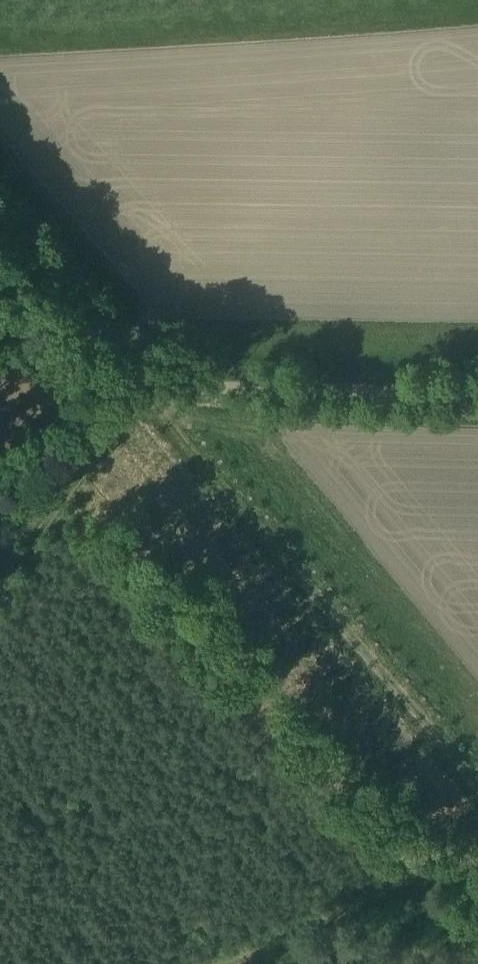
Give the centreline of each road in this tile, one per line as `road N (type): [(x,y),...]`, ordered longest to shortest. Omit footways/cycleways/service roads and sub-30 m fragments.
road 1 (track): [(0,227),(135,385),(477,392)]
road 2 (track): [(135,385),(477,793)]
road 3 (track): [(135,385),(0,571)]

